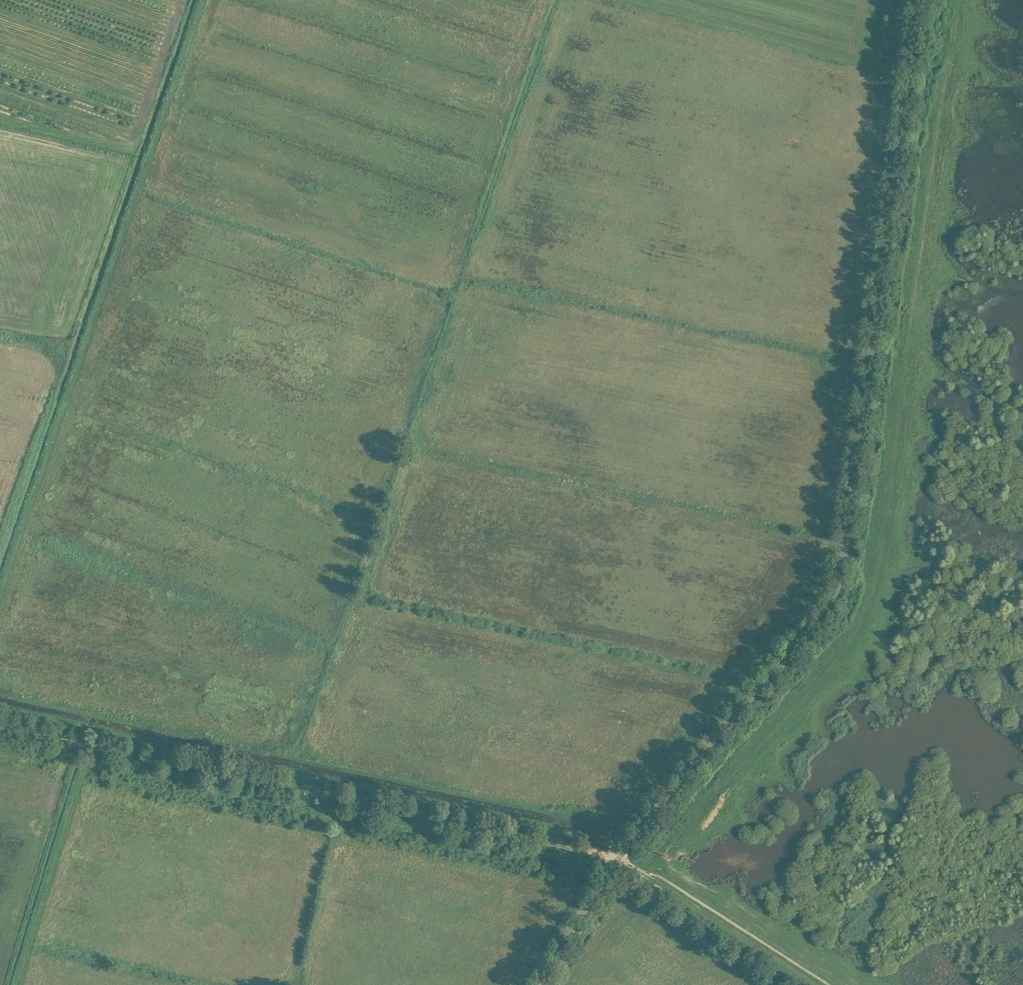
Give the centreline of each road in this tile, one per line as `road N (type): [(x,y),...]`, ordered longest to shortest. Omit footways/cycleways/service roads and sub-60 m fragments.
road 1 (unclassified): [(538,984),(618,859),(812,630),(842,572),(921,0)]
road 2 (track): [(655,877),(618,859),(0,726)]
road 3 (track): [(818,984),(655,877)]

